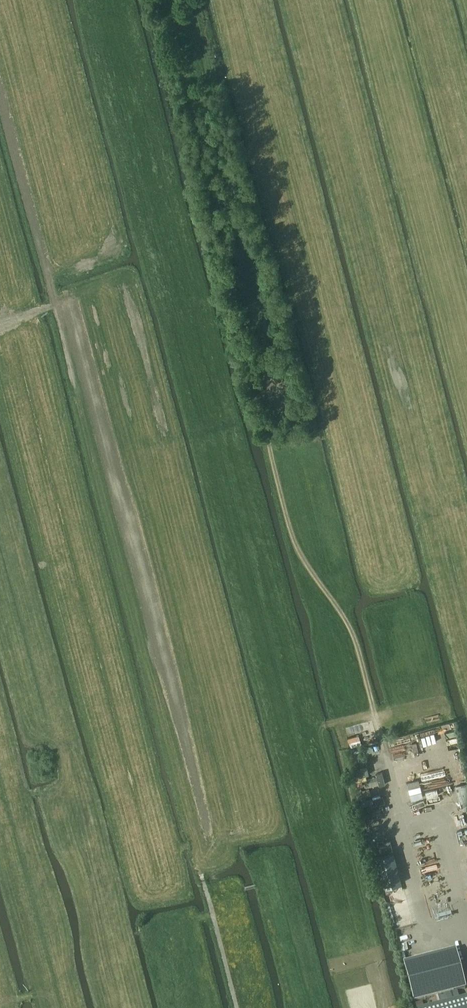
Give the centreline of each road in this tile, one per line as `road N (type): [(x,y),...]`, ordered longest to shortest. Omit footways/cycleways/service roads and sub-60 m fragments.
road 1 (track): [(466,935),(427,915),(354,638),(294,541),(264,436)]
road 2 (track): [(238,1007),(205,887)]

